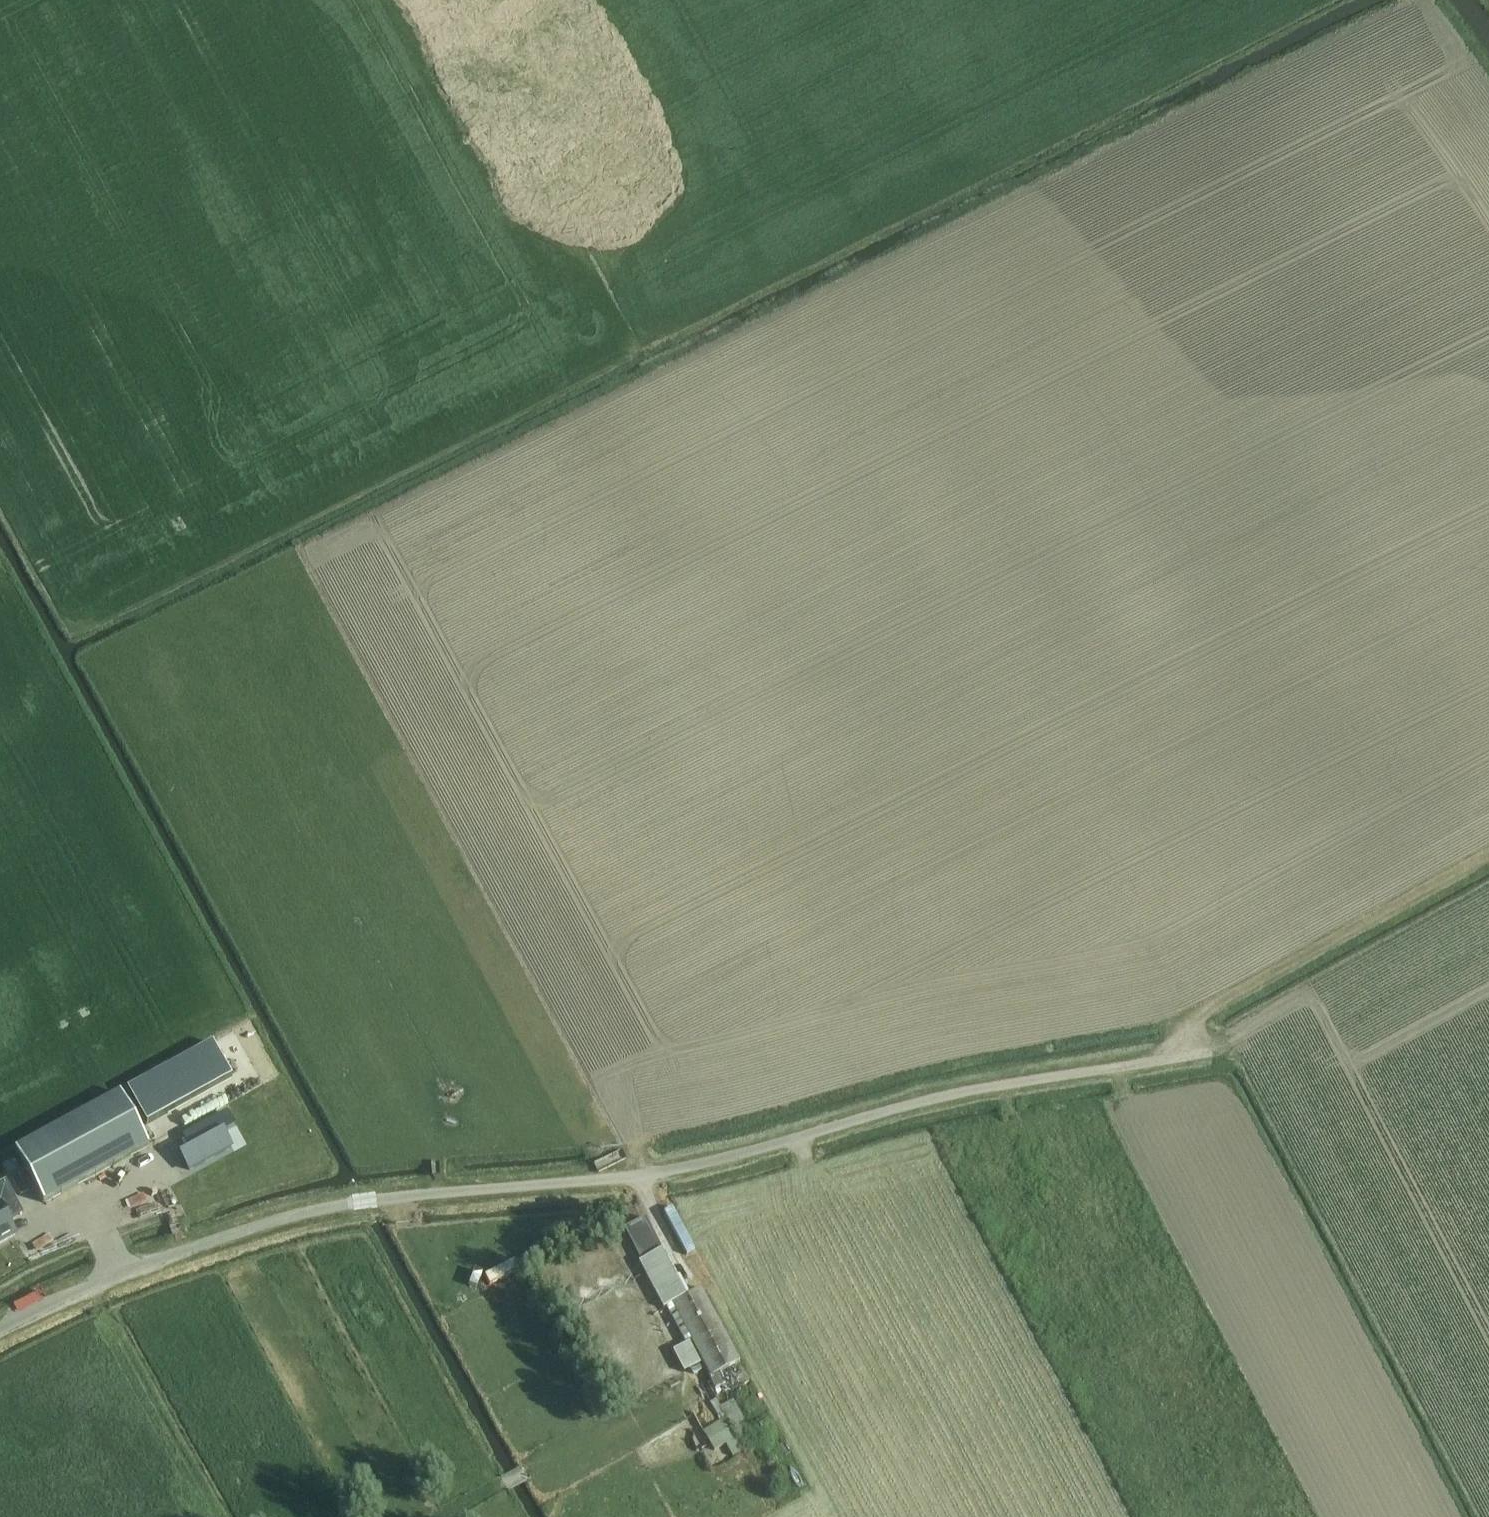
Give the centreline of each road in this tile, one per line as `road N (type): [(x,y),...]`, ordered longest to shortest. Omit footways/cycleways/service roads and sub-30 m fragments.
road 1 (unclassified): [(0,1336),(116,1276),(316,1212),(639,1169),(1013,1082),(1209,1051)]

